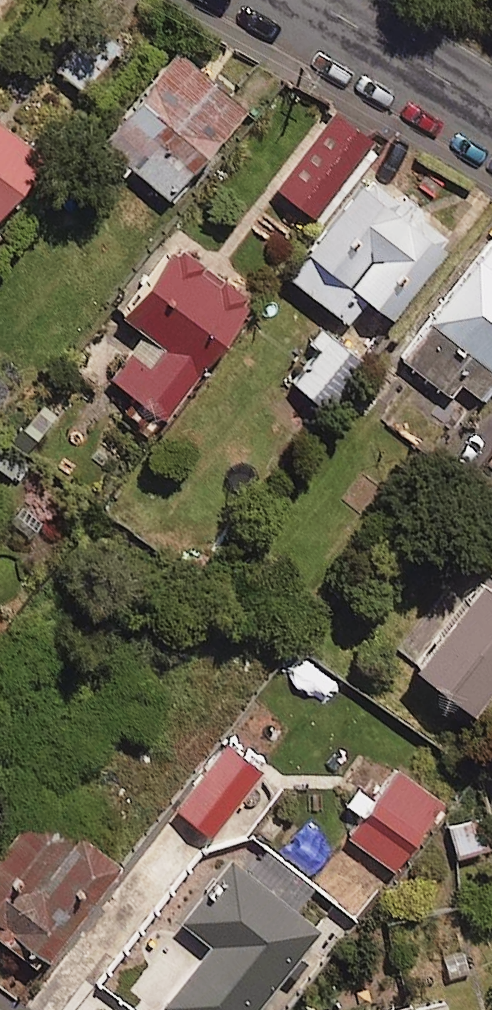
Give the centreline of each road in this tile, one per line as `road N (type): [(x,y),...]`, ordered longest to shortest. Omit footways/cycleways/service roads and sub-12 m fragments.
road 1 (tertiary): [(311,0),(491,112)]

